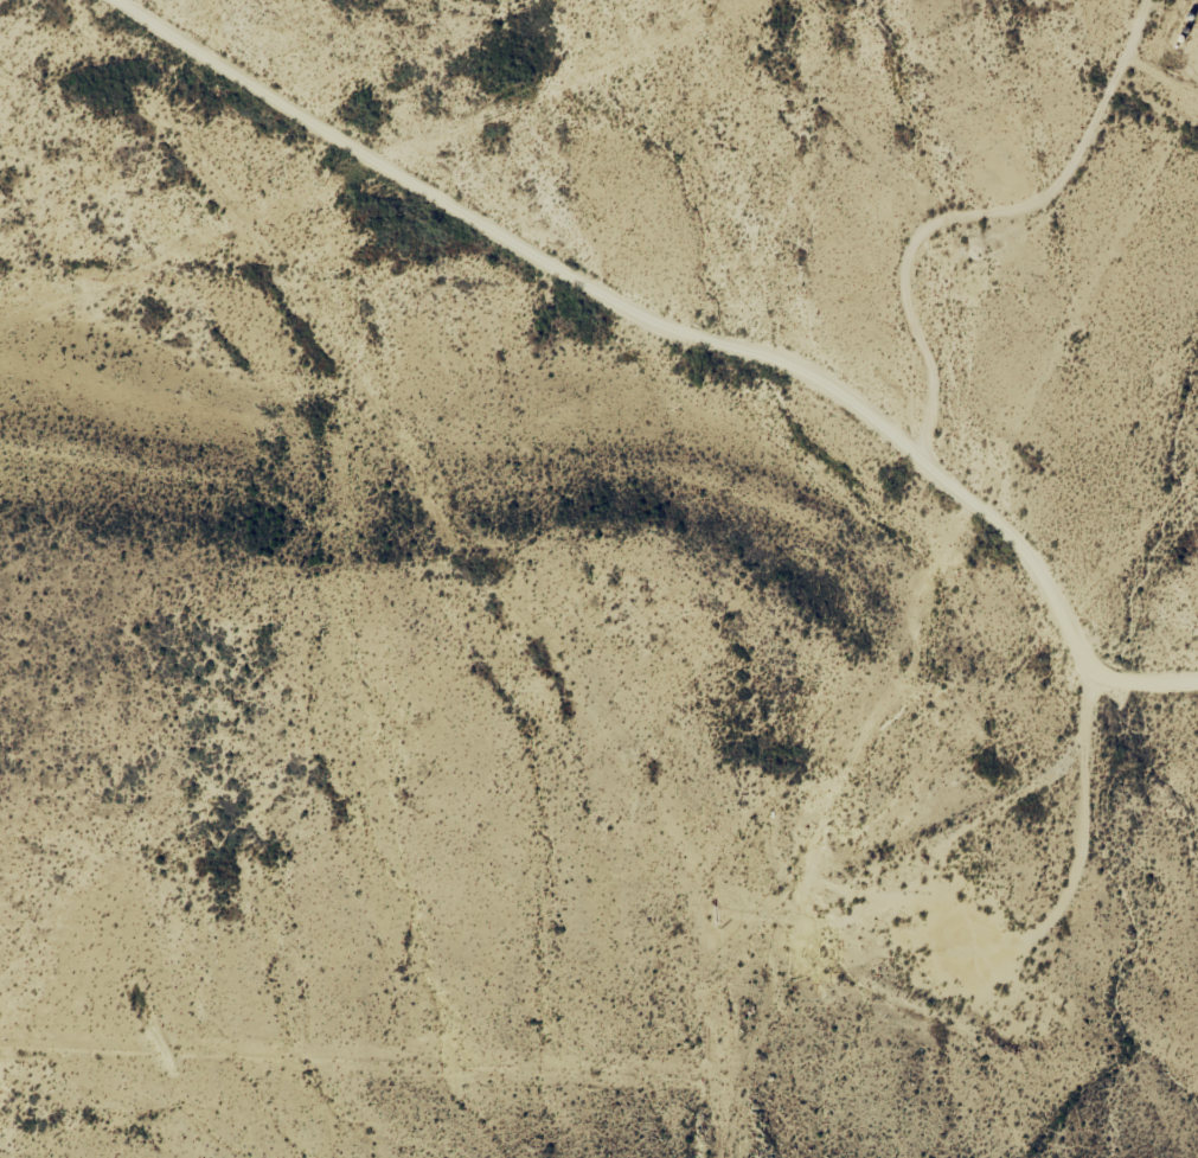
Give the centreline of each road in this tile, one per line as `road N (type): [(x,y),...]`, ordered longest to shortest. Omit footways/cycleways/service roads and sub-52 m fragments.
road 1 (track): [(1197,711),(1171,709),(965,501),(760,372),(613,313),(124,0)]
road 2 (track): [(631,0),(889,248),(959,224),(1042,135),(1088,47),(1087,0)]

